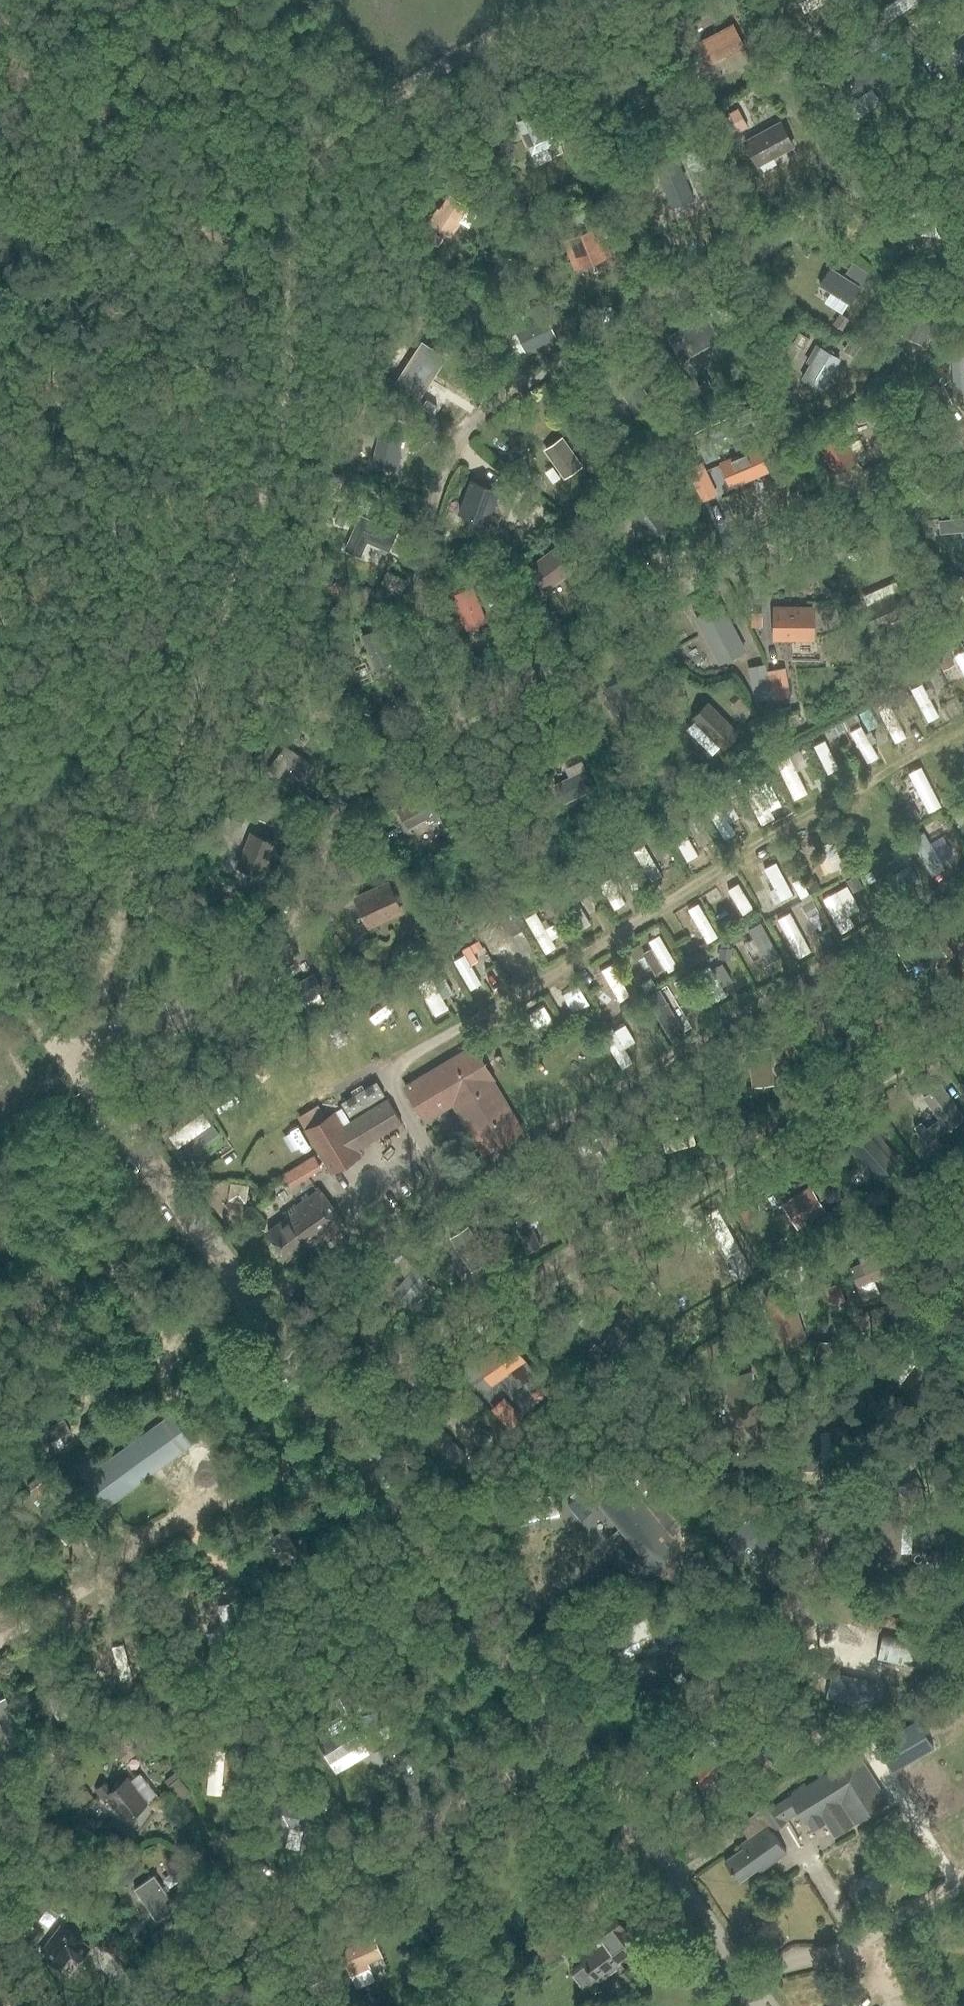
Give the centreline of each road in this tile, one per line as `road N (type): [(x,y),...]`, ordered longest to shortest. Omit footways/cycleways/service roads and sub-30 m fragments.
road 1 (track): [(80,1051),(284,444),(307,164),(331,132),(564,0)]
road 2 (unclassified): [(758,2005),(75,1065)]
road 3 (track): [(0,322),(319,147)]
road 4 (track): [(234,1286),(182,1324),(50,1383),(0,1383)]
road 5 (track): [(0,966),(75,1065),(80,1051)]

